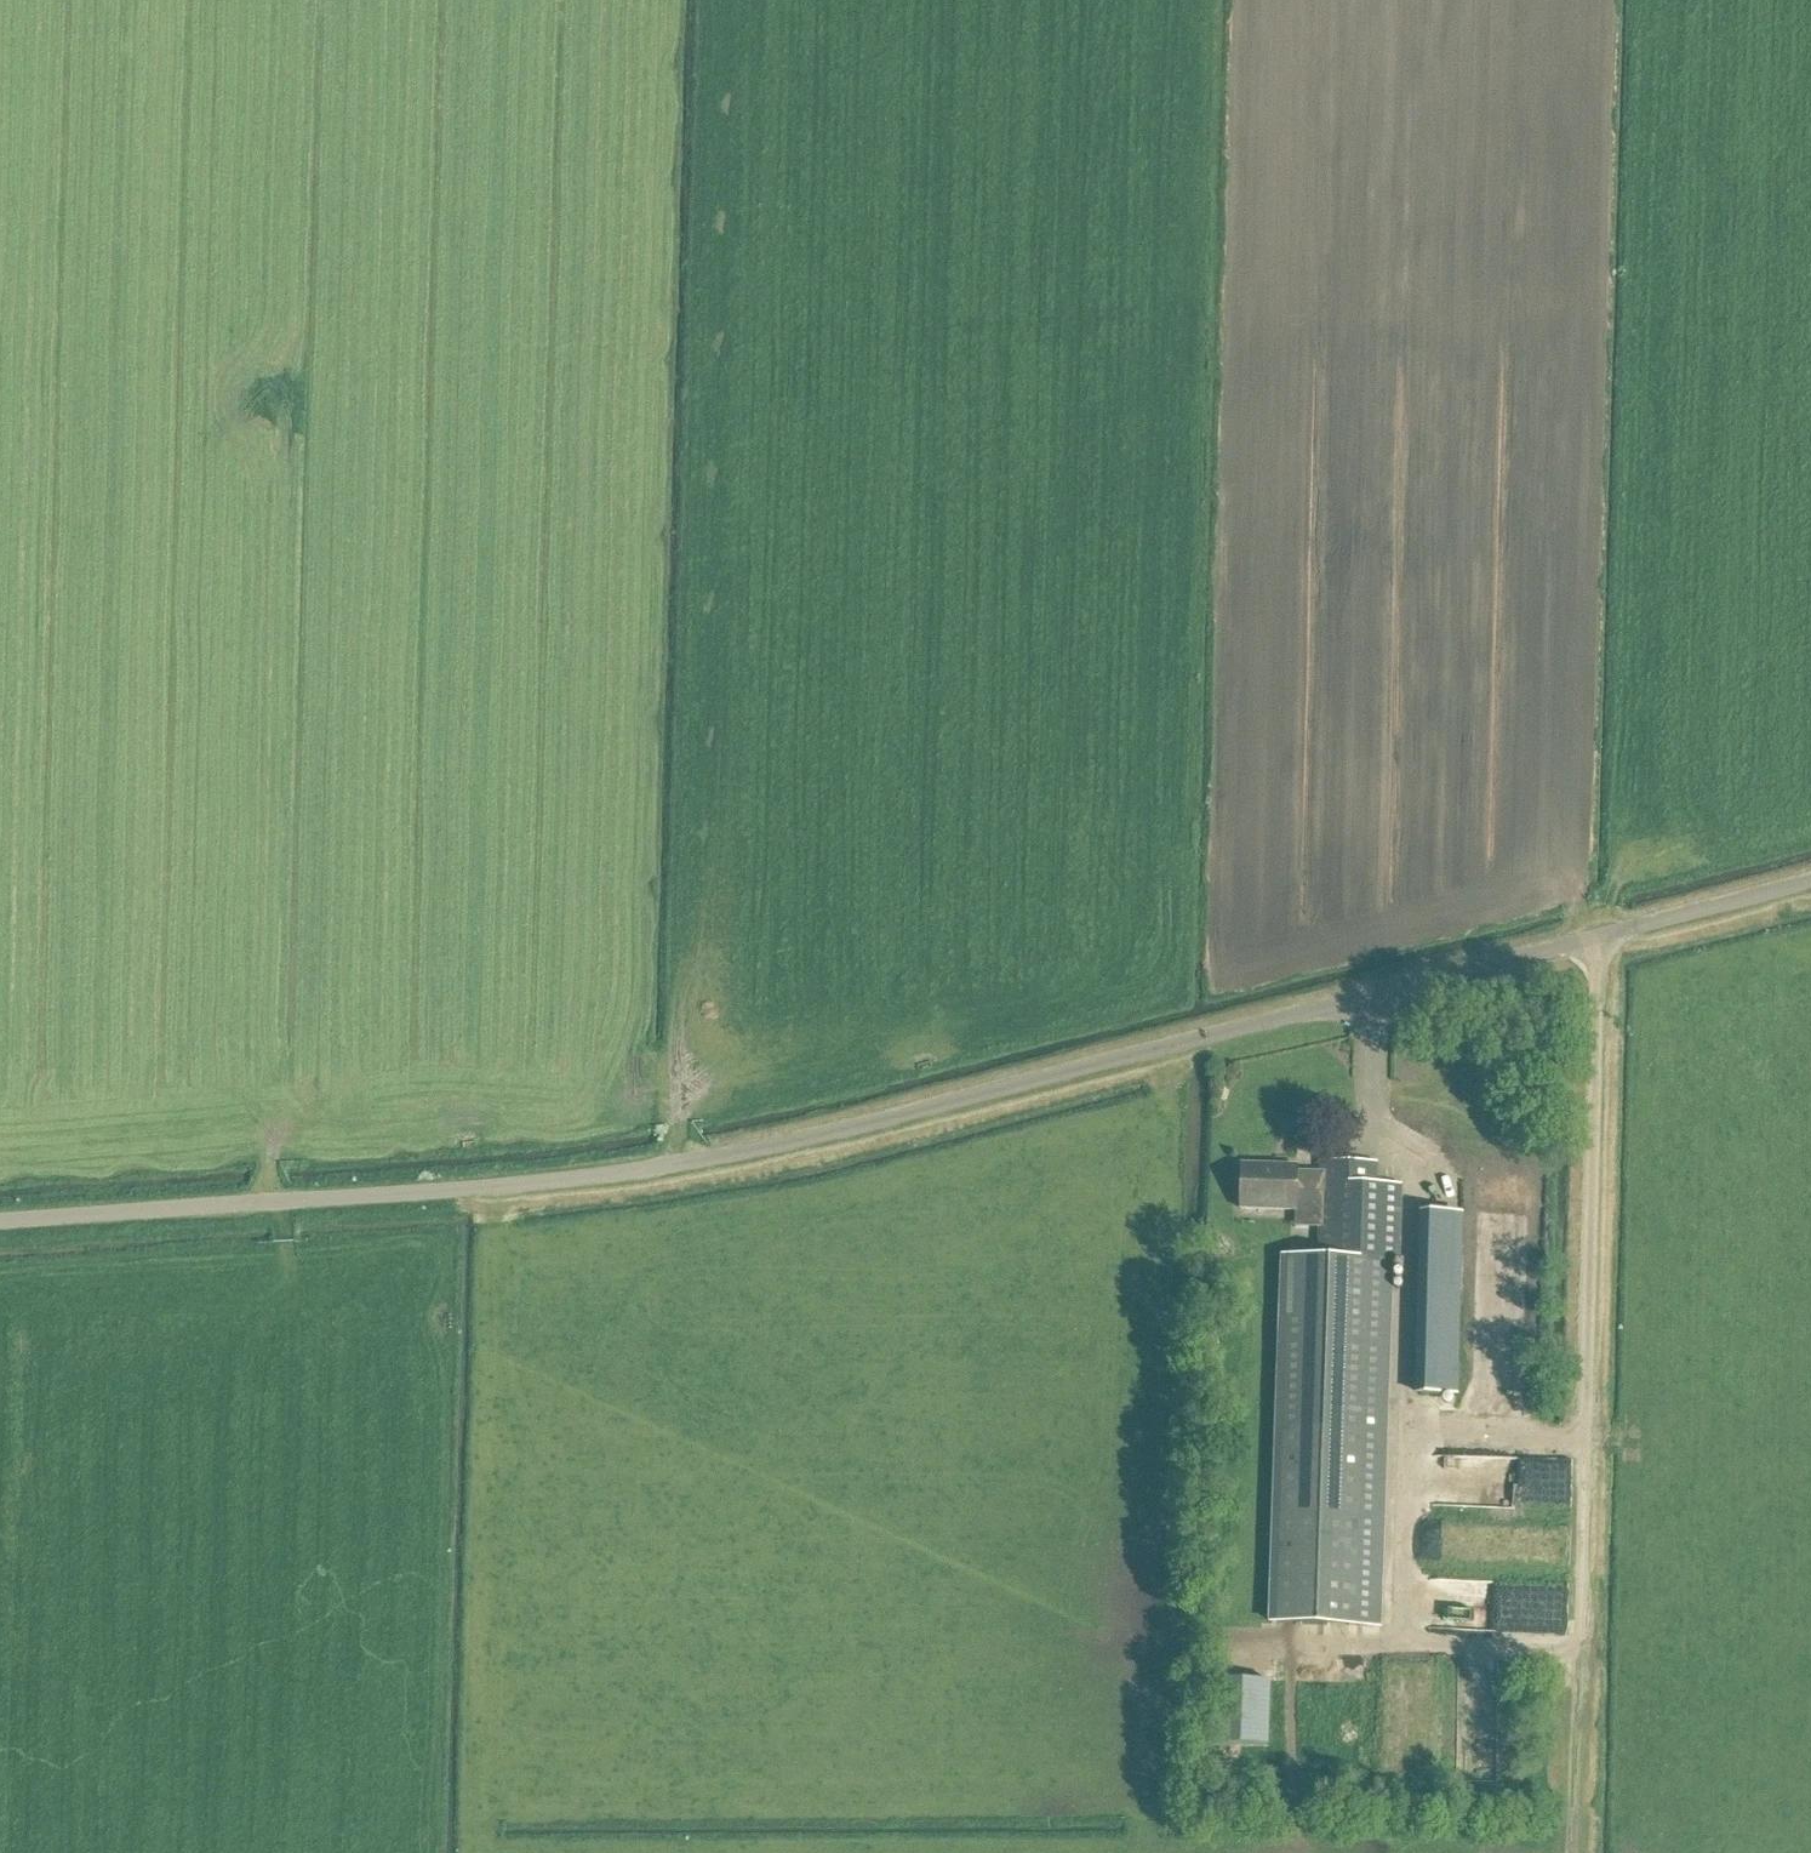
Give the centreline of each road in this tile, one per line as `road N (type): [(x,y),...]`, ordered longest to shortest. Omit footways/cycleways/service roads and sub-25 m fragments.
road 1 (unclassified): [(0,1226),(466,1196),(768,1155),(1810,886)]

